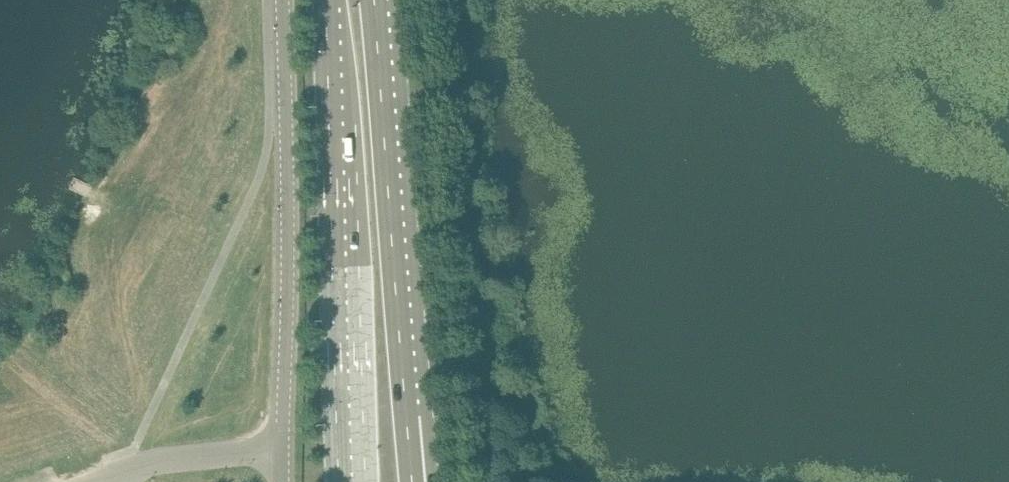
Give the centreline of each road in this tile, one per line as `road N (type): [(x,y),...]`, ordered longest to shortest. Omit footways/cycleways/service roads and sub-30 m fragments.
road 1 (secondary): [(413,481),(375,0)]
road 2 (secondary): [(325,0),(340,481)]
road 3 (unclassified): [(283,455),(283,0)]
road 4 (unclassified): [(117,478),(148,467),(283,455)]

